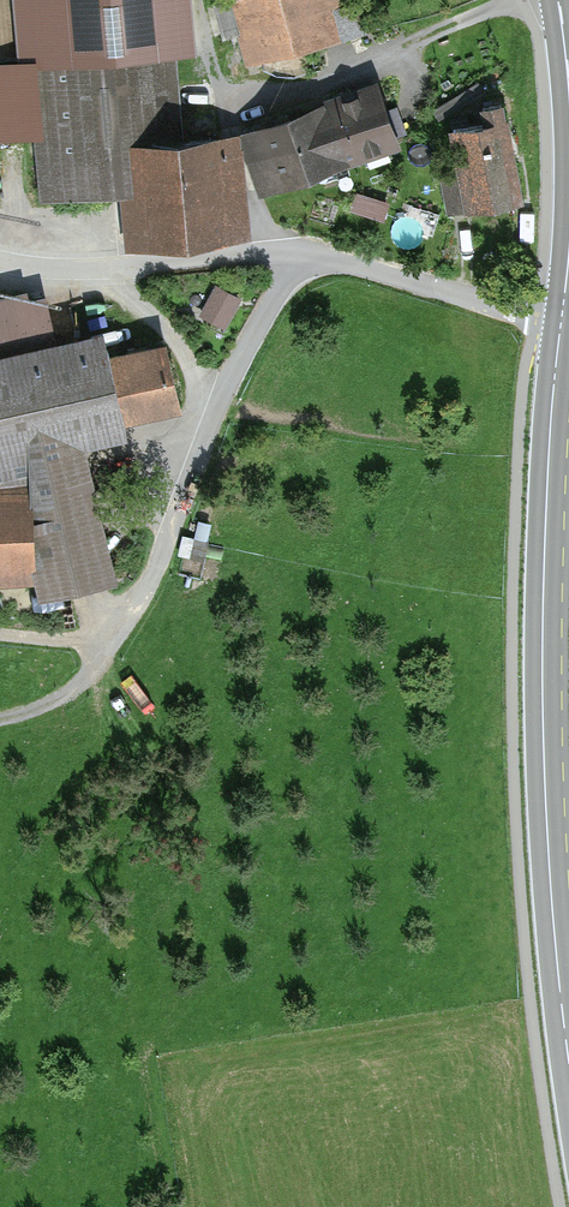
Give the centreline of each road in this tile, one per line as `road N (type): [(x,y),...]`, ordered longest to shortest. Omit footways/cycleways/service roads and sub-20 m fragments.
road 1 (secondary): [(561,323),(547,472),(543,766),(568,1064)]
road 2 (unclassified): [(114,640),(160,572),(222,383),(309,257),(561,323)]
road 3 (track): [(0,246),(48,258),(309,257)]
road 4 (track): [(0,720),(78,688),(114,640)]

